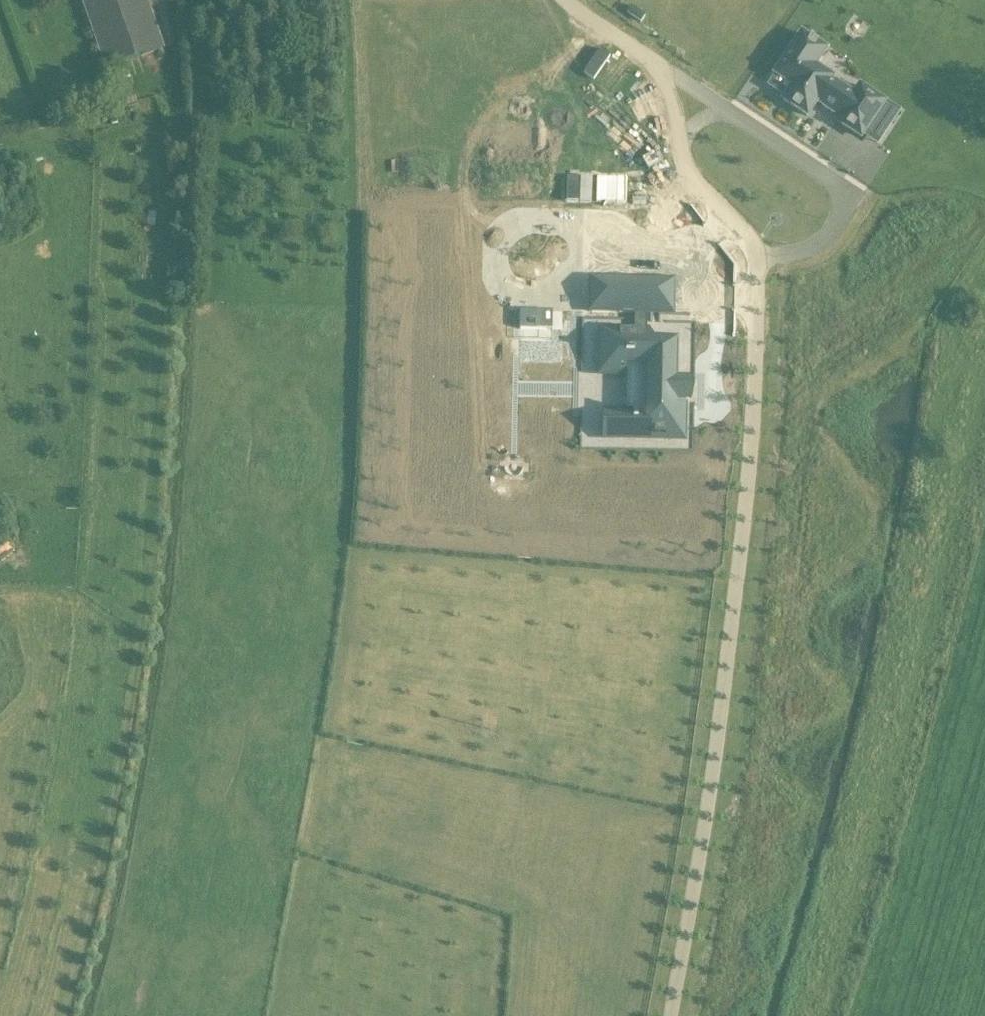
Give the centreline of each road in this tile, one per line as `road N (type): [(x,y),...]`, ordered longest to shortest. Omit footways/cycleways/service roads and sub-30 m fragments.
road 1 (unclassified): [(670,1015),(731,630),(761,259)]
road 2 (unclassified): [(724,110),(841,194),(829,235),(761,259)]
road 3 (unclassified): [(761,259),(686,174),(680,136)]

